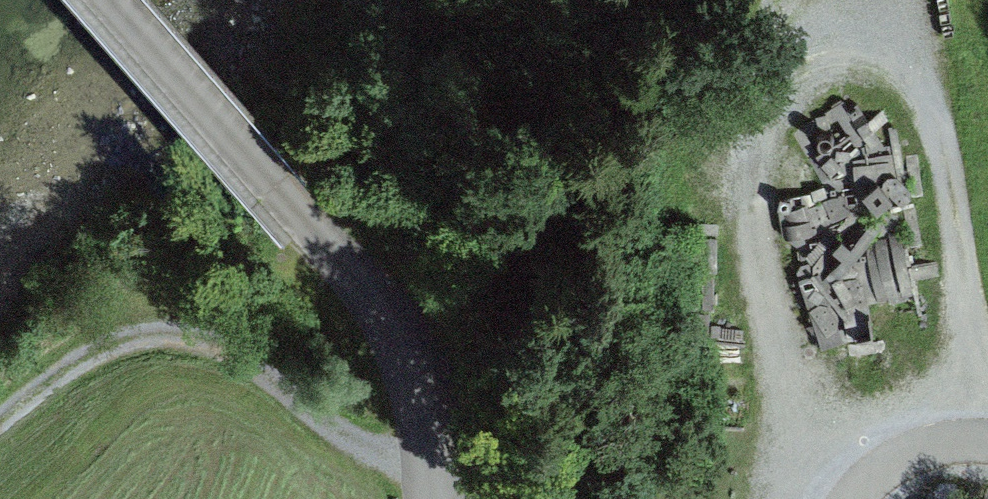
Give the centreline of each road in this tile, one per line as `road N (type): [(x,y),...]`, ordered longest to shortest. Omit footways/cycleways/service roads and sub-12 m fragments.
road 1 (track): [(0,419),(92,349),(141,330),(193,334),(243,355),(331,428),(442,494),(503,483),(518,330),(492,165),(441,47),(407,0)]
road 2 (track): [(848,498),(788,391),(753,297),(744,152),(783,68),(854,40),(922,72),(986,440)]
road 3 (unclassified): [(109,0),(392,326),(419,381),(441,498)]

